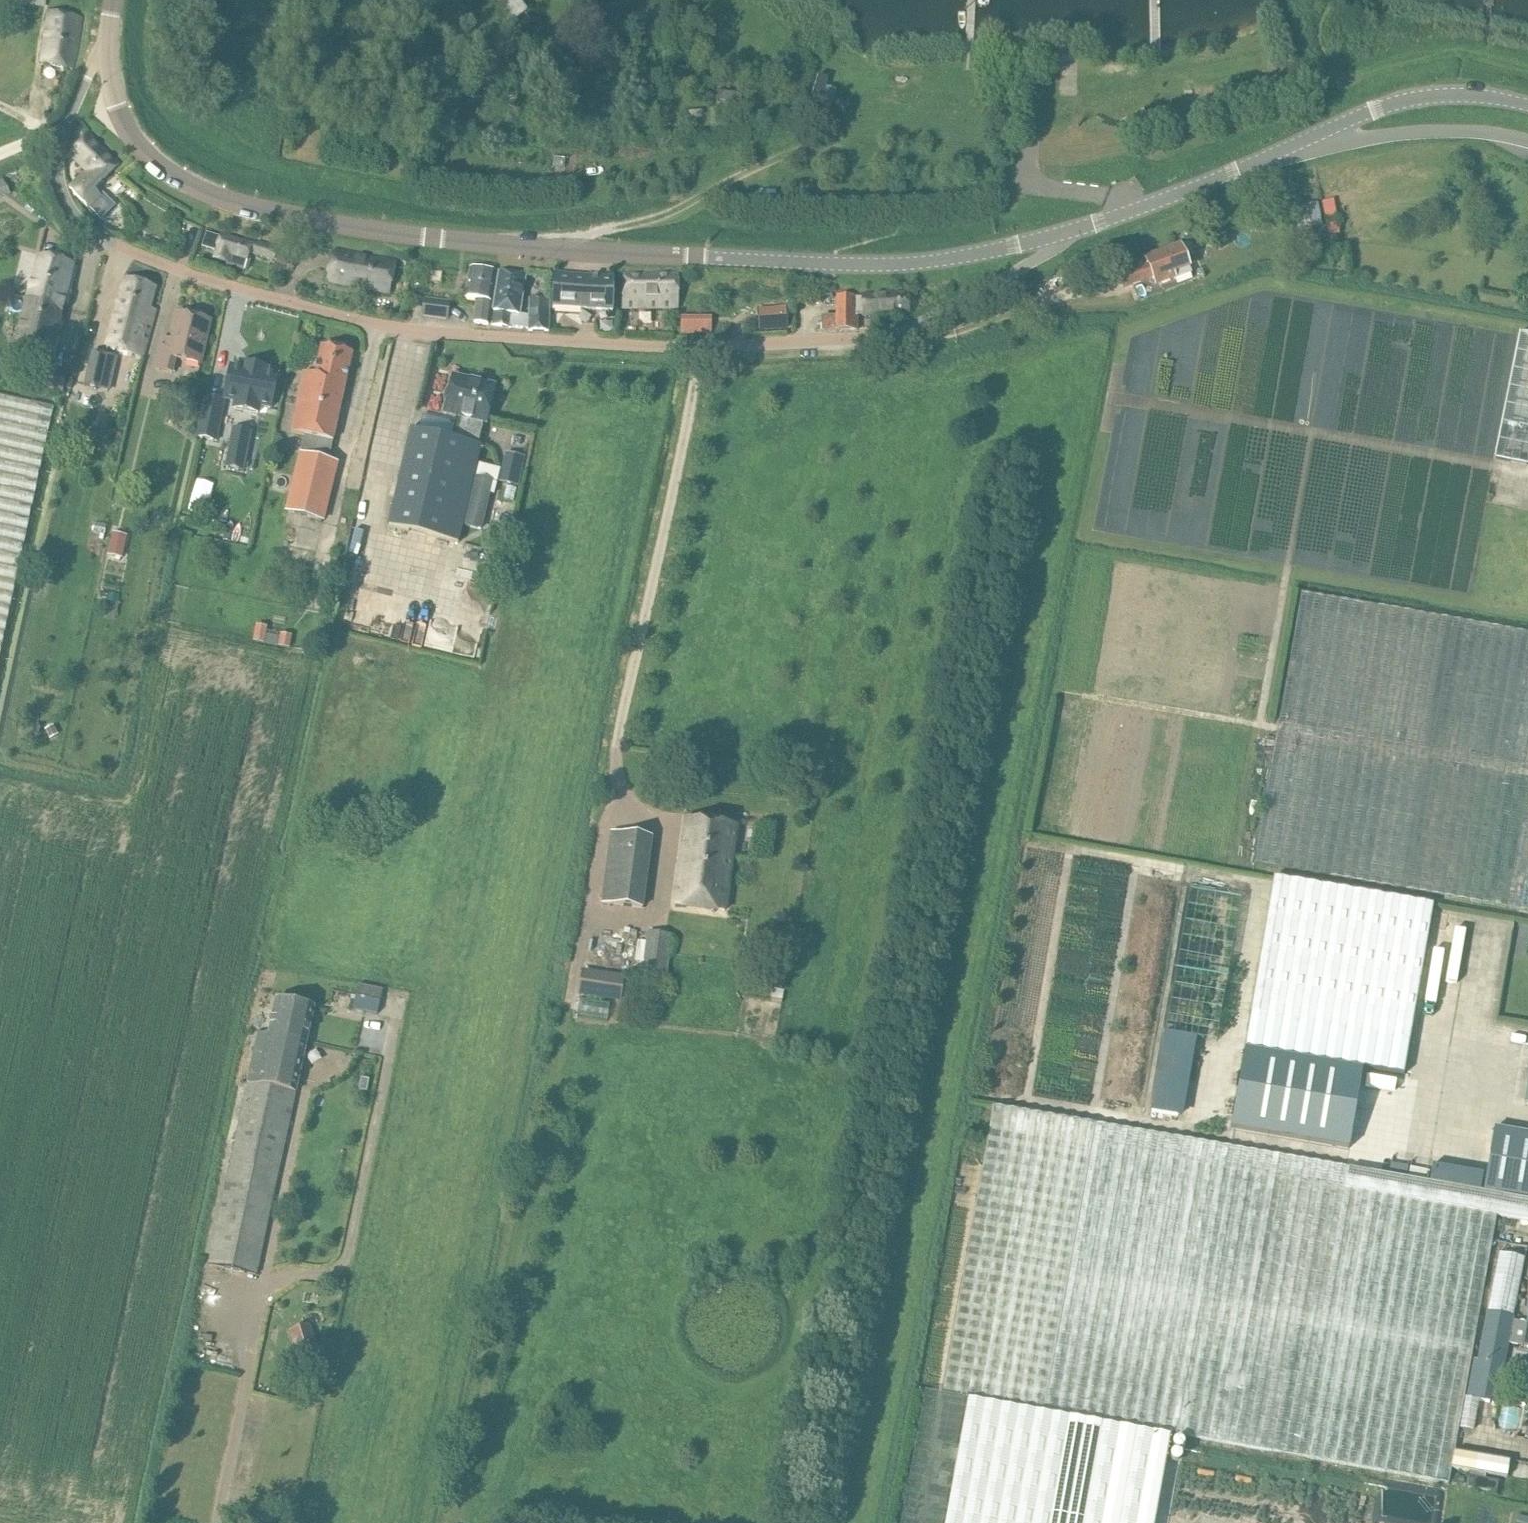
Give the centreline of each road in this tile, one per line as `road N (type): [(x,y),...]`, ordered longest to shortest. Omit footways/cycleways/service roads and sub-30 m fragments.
road 1 (residential): [(109,47),(92,64),(61,142),(60,186),(72,211),(96,234),(151,259),(372,322),(664,345),(870,337),(972,296),(1043,256),(1062,233)]
road 2 (tertiary): [(1062,233),(931,263),(864,265),(522,248),(253,207),(152,160),(131,138),(112,99),(109,47)]
road 3 (track): [(455,1522),(565,1010)]
road 4 (track): [(841,133),(661,214),(588,234),(567,250)]
road 5 (tertiary): [(1062,233),(1329,129)]
road 6 (tertiary): [(1329,129),(1428,97),(1527,104)]
road 7 (unclassified): [(1329,129),(1361,138),(1476,130),(1527,140)]

